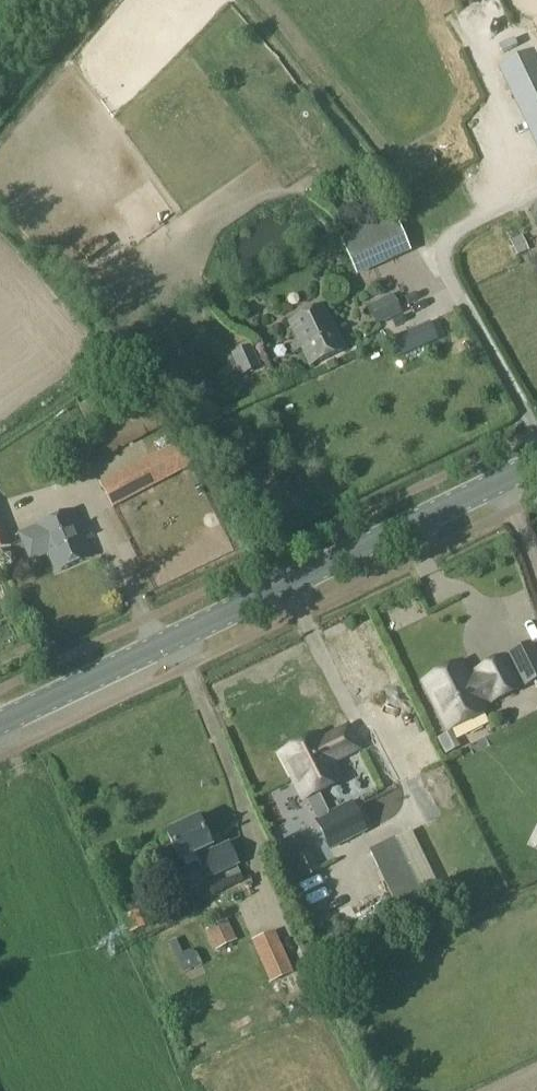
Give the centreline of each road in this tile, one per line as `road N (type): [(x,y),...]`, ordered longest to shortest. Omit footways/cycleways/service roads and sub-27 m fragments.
road 1 (secondary): [(0,721),(536,462)]
road 2 (track): [(443,256),(375,161),(237,0)]

